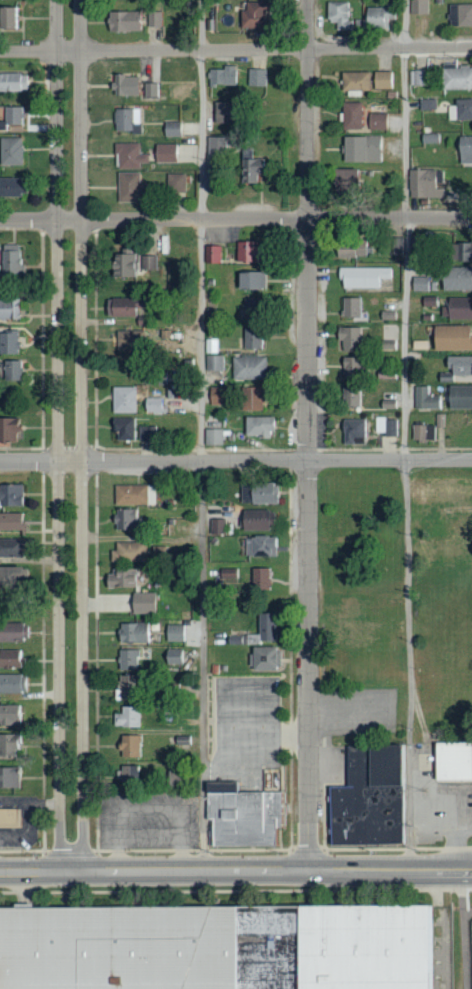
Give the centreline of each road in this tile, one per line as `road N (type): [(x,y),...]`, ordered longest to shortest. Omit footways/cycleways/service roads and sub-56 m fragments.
road 1 (residential): [(56,0),(59,838),(72,871)]
road 2 (residential): [(72,871),(84,837),(81,0)]
road 3 (residential): [(312,869),(308,0)]
road 4 (residential): [(0,52),(471,47)]
road 5 (tertiary): [(471,868),(0,872)]
road 6 (residential): [(471,218),(0,220)]
road 7 (residential): [(471,460),(0,461)]

